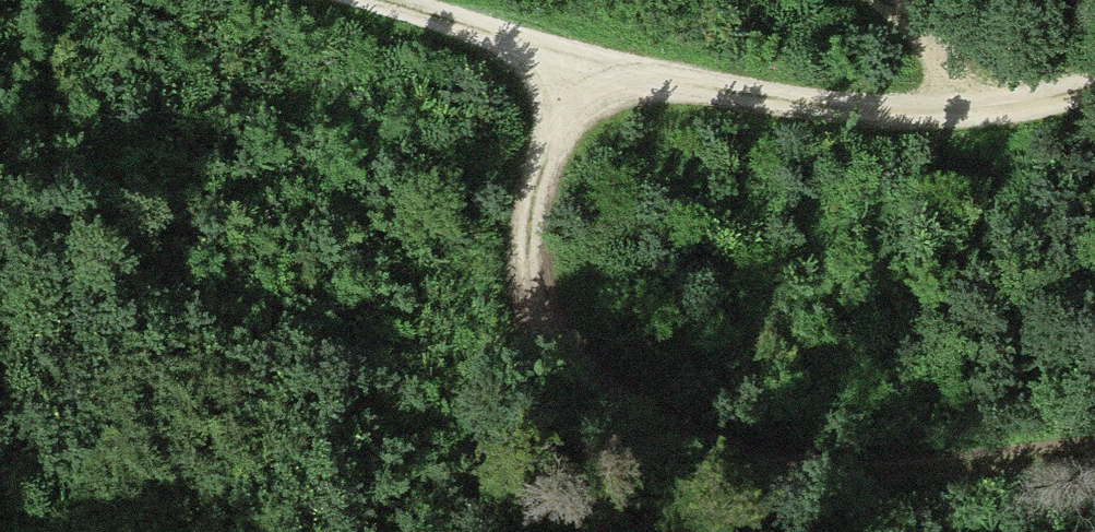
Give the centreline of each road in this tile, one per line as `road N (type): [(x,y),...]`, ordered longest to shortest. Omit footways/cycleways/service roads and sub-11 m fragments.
road 1 (track): [(1094,437),(864,480),(634,423),(529,312),(549,161),(612,69)]
road 2 (track): [(355,0),(467,39),(772,96),(957,111),(1094,80)]
road 3 (track): [(957,111),(844,0)]

